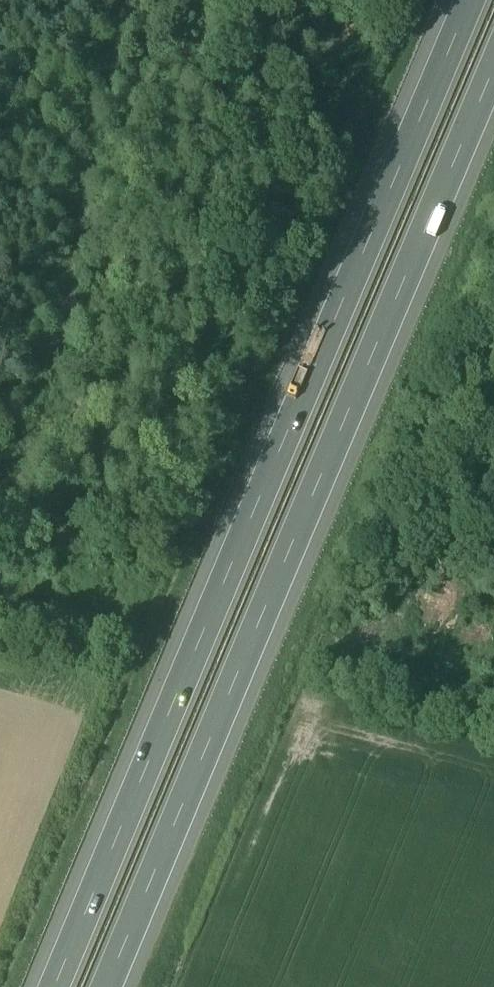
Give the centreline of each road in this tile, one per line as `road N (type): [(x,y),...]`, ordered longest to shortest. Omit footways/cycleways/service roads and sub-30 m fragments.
road 1 (motorway): [(459,0),(44,986)]
road 2 (motorway): [(116,986),(493,83)]

